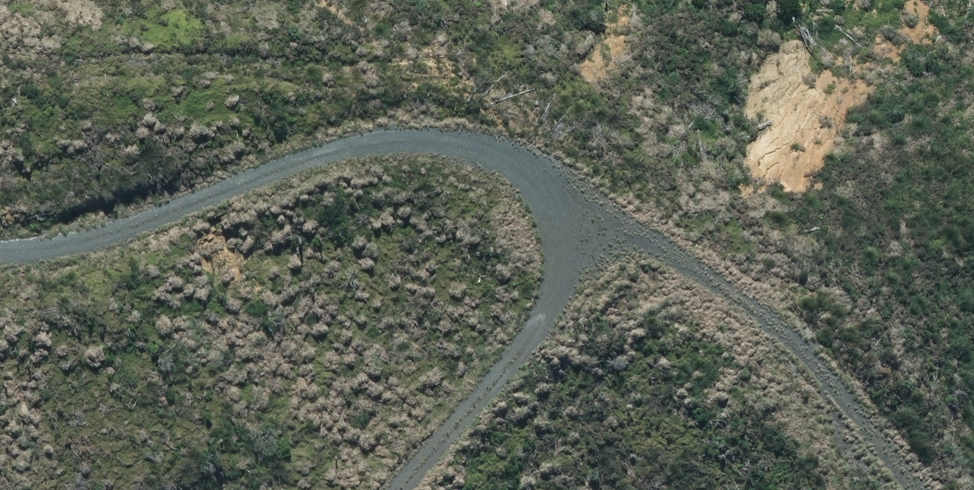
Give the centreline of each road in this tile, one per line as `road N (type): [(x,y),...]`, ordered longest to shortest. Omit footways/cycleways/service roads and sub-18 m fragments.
road 1 (track): [(420,489),(566,285),(576,206),(469,146),(289,170),(48,247),(0,244)]
road 2 (track): [(576,206),(793,336),(912,489)]

